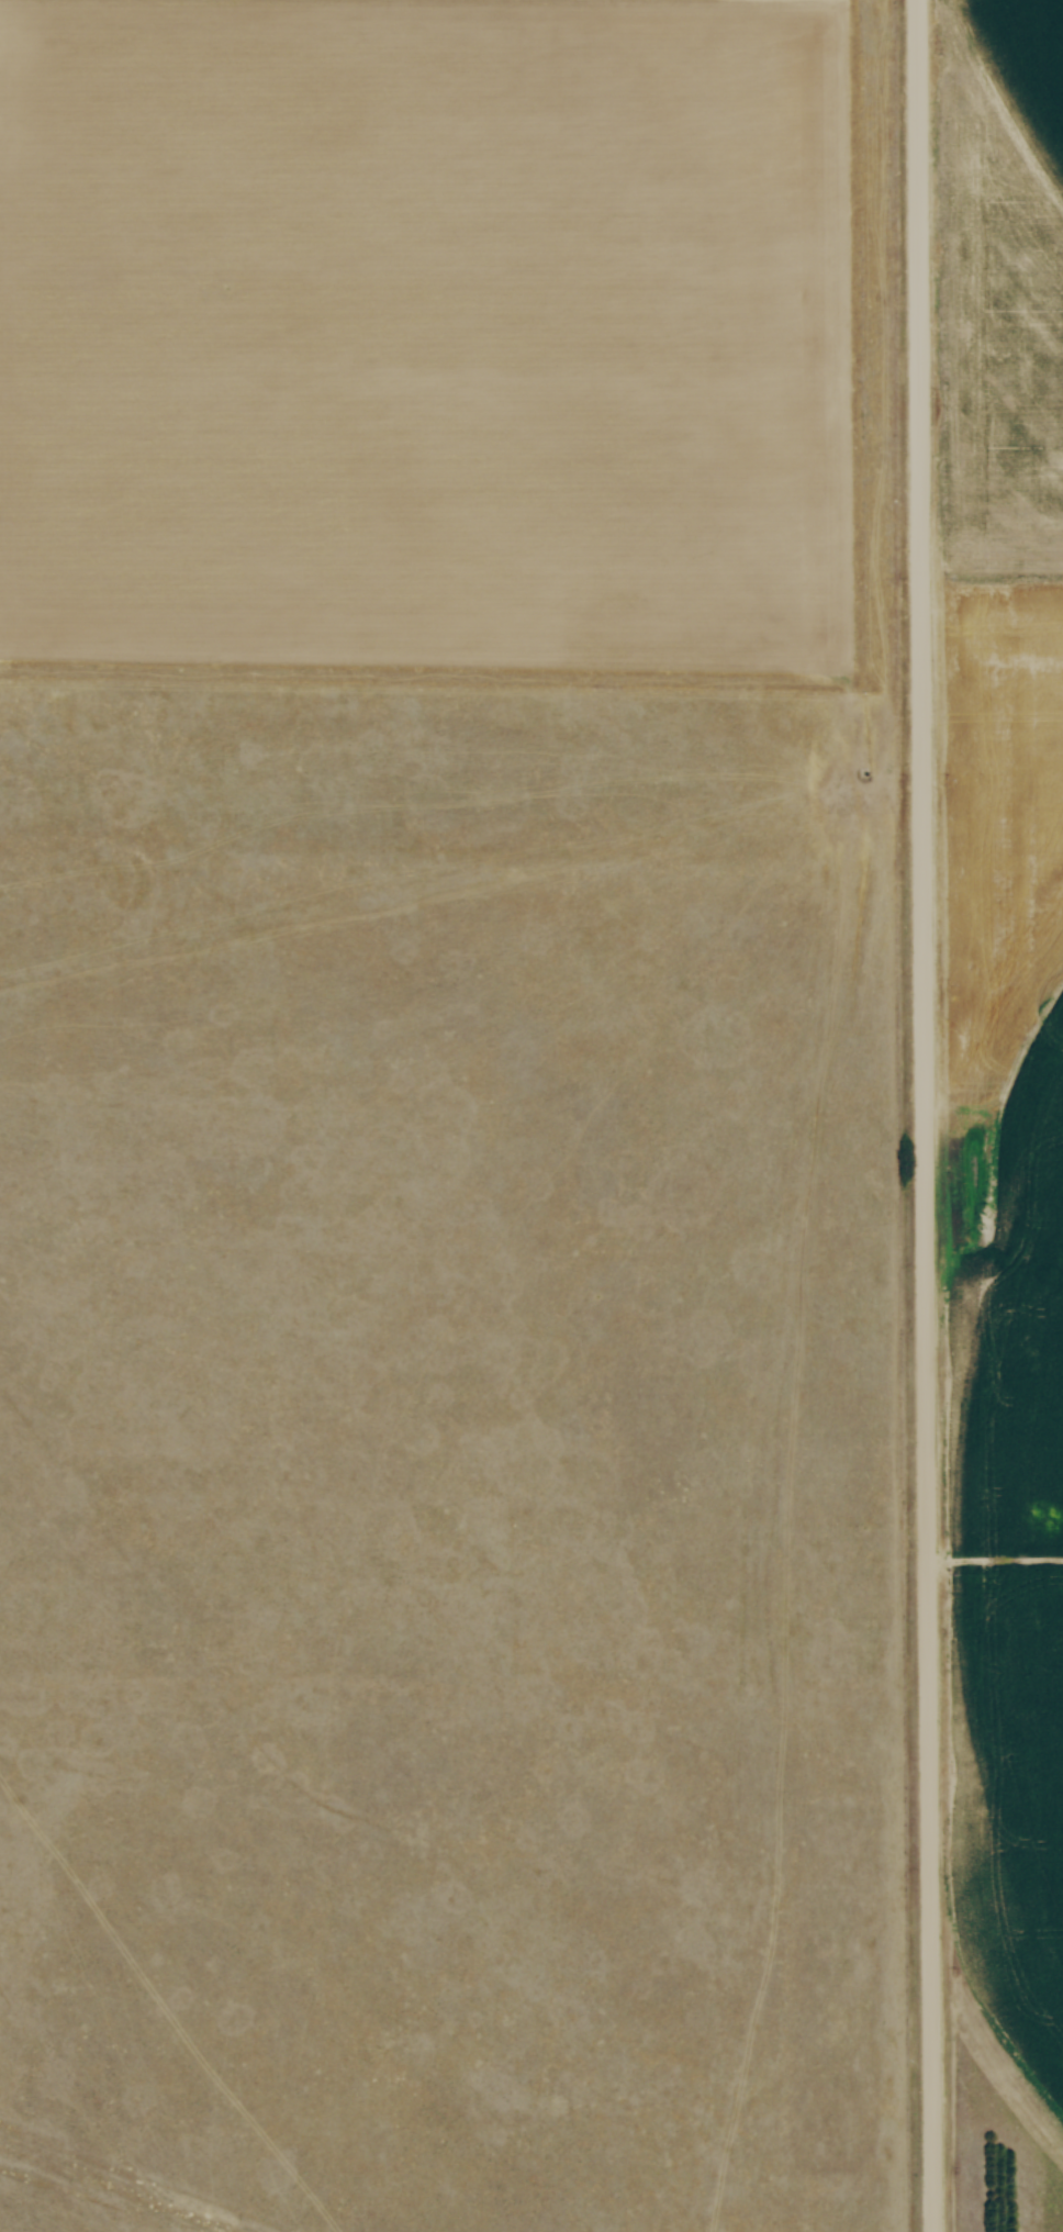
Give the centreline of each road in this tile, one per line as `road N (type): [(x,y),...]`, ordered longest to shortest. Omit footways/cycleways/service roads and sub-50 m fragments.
road 1 (residential): [(917,0),(933,2231)]

